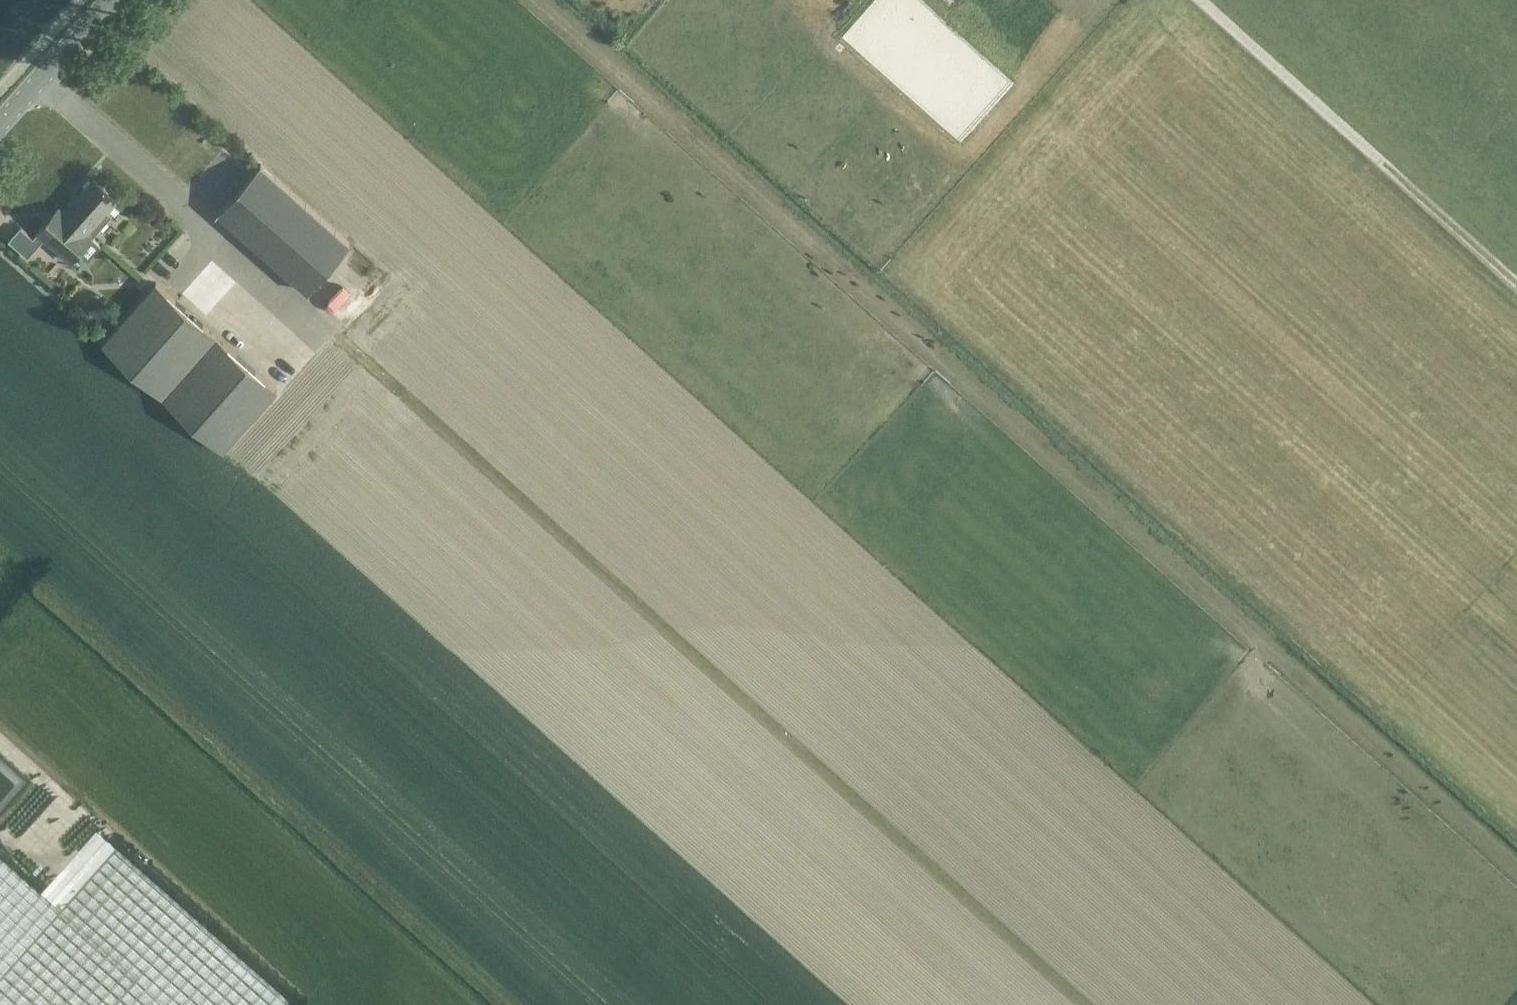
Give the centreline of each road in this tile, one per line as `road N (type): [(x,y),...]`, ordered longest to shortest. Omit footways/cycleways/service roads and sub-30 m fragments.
road 1 (track): [(1202,0),(1515,282)]
road 2 (tertiary): [(0,123),(111,0)]

